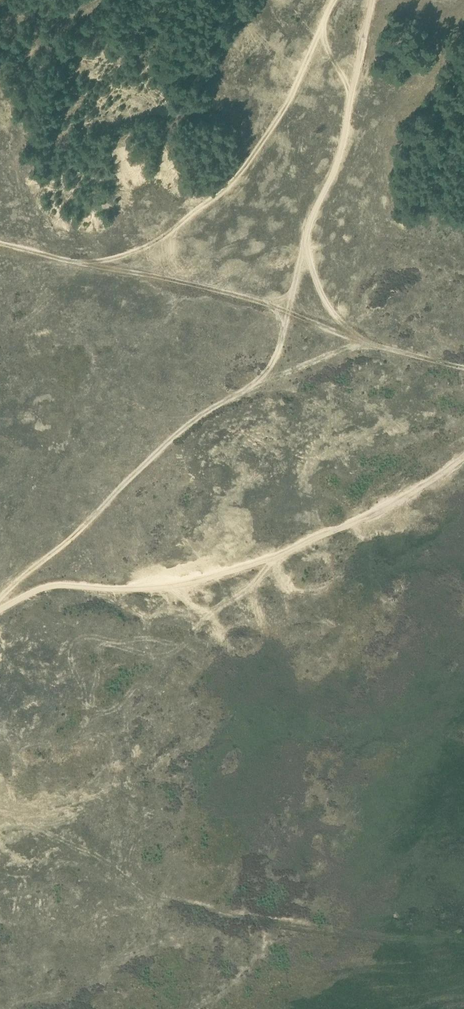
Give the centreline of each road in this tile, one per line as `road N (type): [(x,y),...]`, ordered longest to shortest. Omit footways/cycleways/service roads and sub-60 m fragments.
road 1 (track): [(0,600),(191,424),(268,370),(338,163),(371,0)]
road 2 (track): [(0,608),(49,587),(171,587),(265,561),(410,493),(463,457)]
road 3 (track): [(463,369),(289,311),(74,262)]
road 4 (track): [(74,262),(155,244),(232,182),(293,93),(334,0)]

